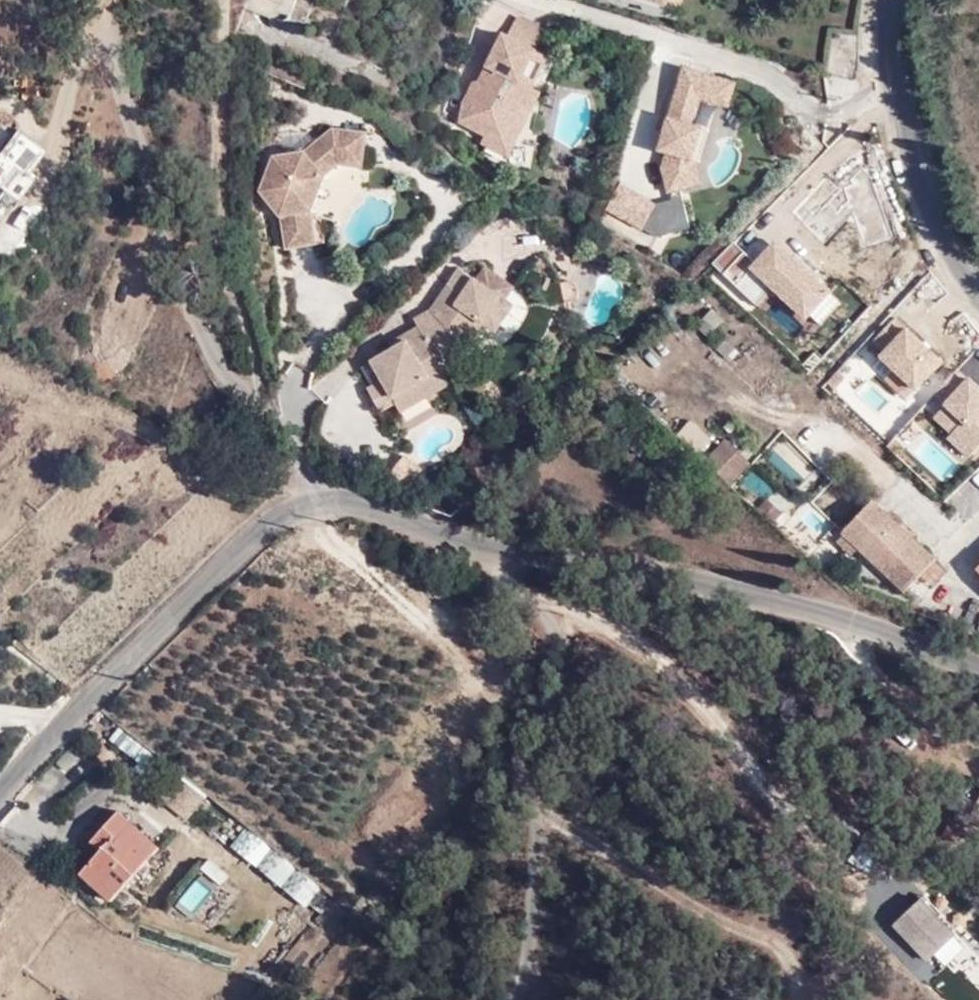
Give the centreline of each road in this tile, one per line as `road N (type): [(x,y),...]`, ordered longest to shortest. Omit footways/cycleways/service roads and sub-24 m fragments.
road 1 (unclassified): [(318,500),(345,499),(624,559),(978,663)]
road 2 (unclassified): [(0,792),(275,517),(318,500)]
road 3 (residential): [(260,391),(218,232),(228,52),(219,0)]
road 4 (residential): [(260,391),(225,365),(158,229),(125,62)]
road 5 (residential): [(888,99),(834,101),(671,41)]
road 6 (residential): [(888,99),(952,267),(978,299)]
road 7 (residential): [(671,41),(539,0)]
road 8 (residential): [(318,500),(260,391)]

